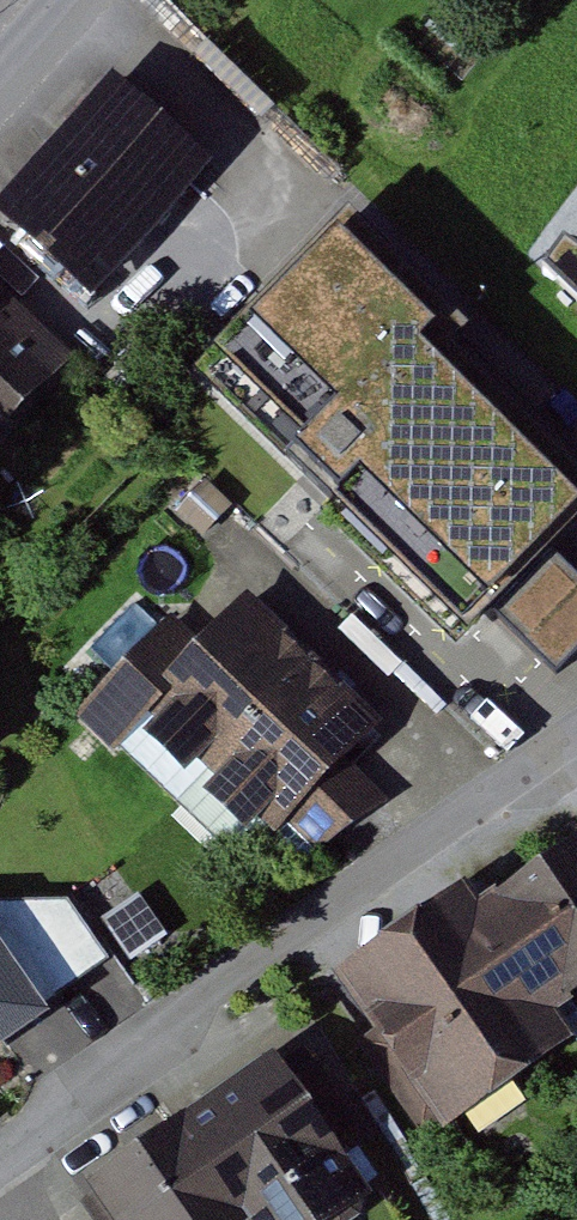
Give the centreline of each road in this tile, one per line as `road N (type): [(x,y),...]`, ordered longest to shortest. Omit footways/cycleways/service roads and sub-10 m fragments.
road 1 (residential): [(0,1155),(576,740)]

